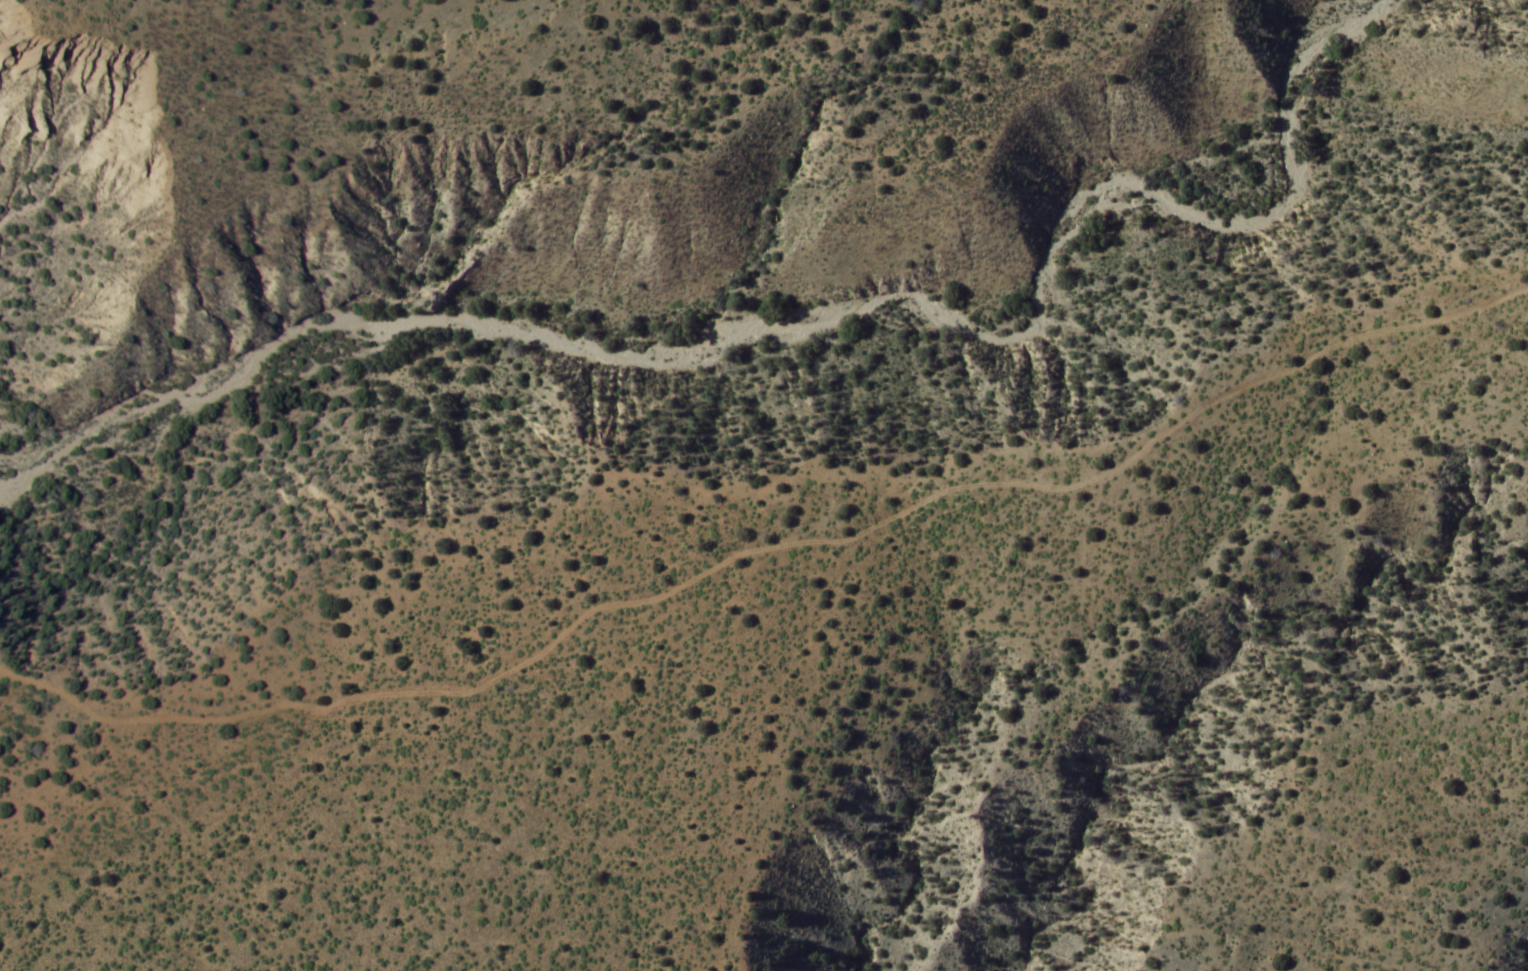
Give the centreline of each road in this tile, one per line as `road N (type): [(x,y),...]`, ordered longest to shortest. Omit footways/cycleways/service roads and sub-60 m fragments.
road 1 (track): [(0,689),(182,672),(278,642),(451,555),(599,504),(1042,426),(1527,236)]

